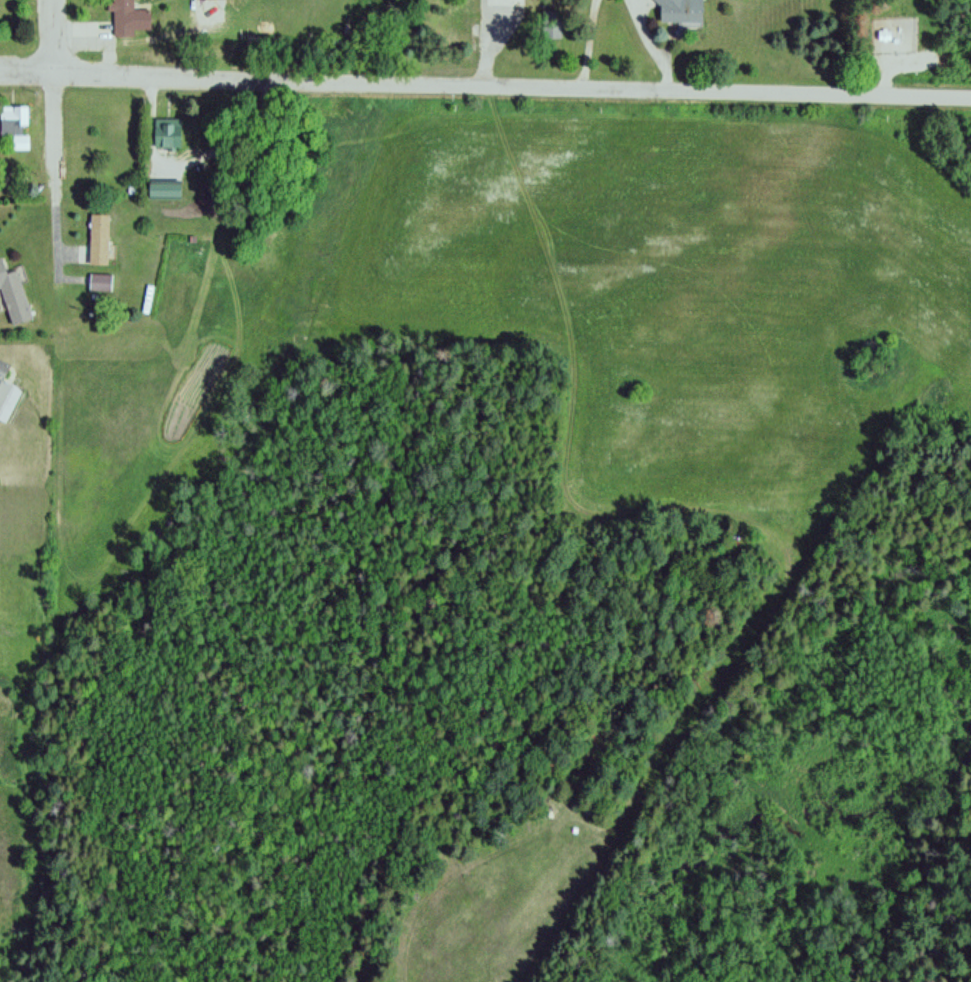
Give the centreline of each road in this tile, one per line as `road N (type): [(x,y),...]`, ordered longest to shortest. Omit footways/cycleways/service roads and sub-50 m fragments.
road 1 (residential): [(970,99),(0,71)]
road 2 (residential): [(53,197),(51,0)]

